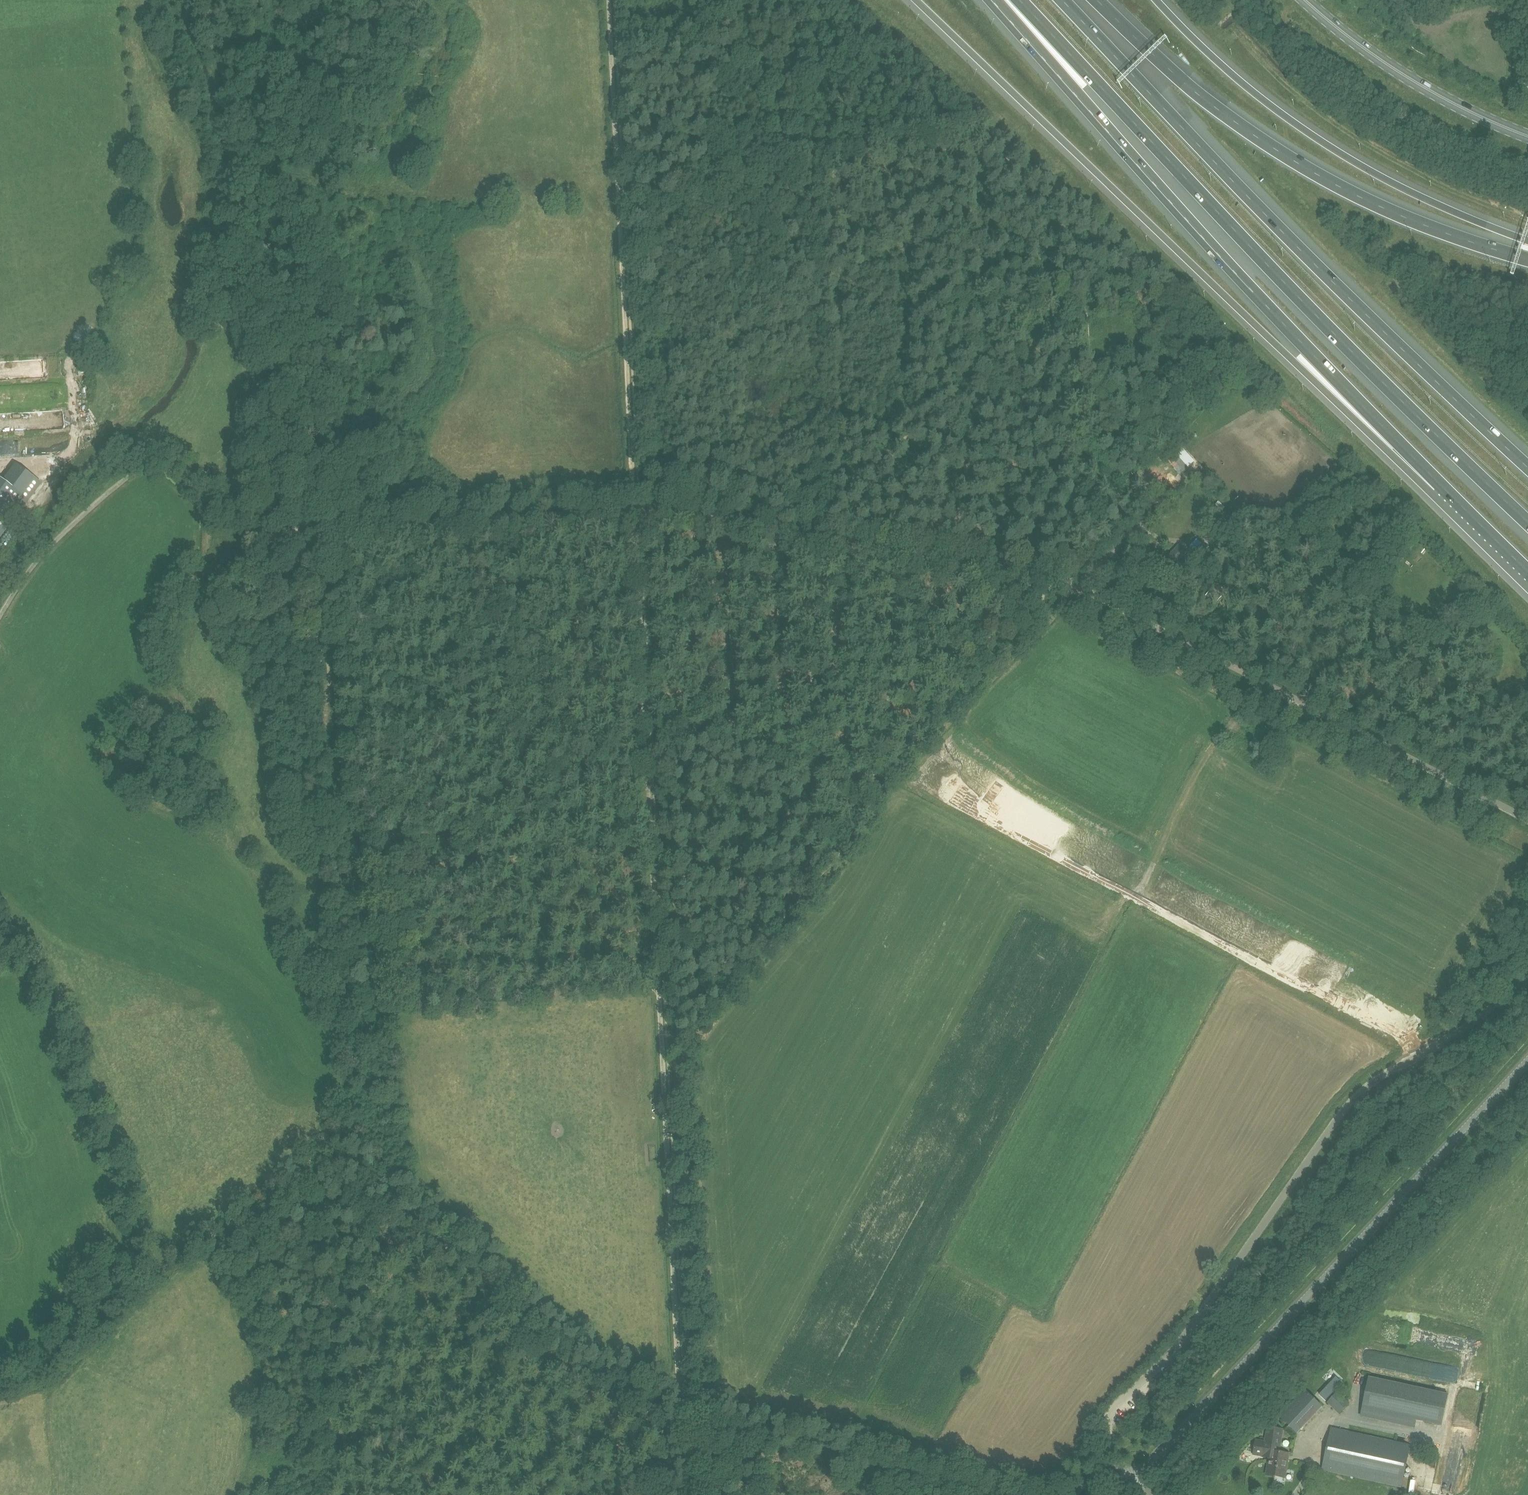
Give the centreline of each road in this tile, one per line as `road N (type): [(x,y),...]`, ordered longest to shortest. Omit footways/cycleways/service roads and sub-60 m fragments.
road 1 (track): [(634,511),(677,1353)]
road 2 (motorway): [(1019,0),(1261,259),(1527,522)]
road 3 (track): [(0,617),(54,542),(152,463),(259,532),(634,511)]
road 4 (motorway): [(916,0),(1400,462),(1440,485)]
road 5 (unclassified): [(1135,1481),(1106,1440),(1111,1412),(1180,1343),(1349,1108),(1373,1083),(1496,1009),(1527,969)]
road 6 (motorway): [(1527,468),(1304,253),(1063,0)]
road 7 (motorway): [(995,0),(1211,248),(1440,485)]
road 8 (tertiary): [(1135,1481),(1527,1060)]
road 9 (track): [(609,0),(634,511)]
road 10 (unclassified): [(1527,822),(1075,588)]
road 11 (motorway): [(1527,260),(1424,226),(1312,171),(1210,104),(1098,0)]
road 12 (motorway): [(1527,241),(1347,158),(1236,78),(1156,0)]
road 13 (track): [(1075,588),(641,510)]
road 14 (secondary): [(1527,137),(1414,81),(1305,0)]
road 15 (track): [(650,807),(392,838)]
road 16 (track): [(1075,588),(1194,469)]
road 17 (track): [(677,1353),(684,1494)]
road 18 (motorway): [(1440,485),(1527,573)]

